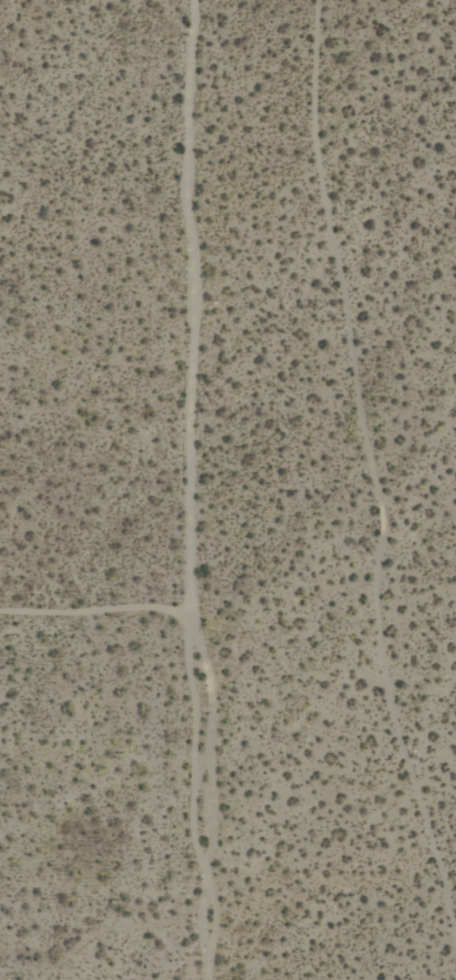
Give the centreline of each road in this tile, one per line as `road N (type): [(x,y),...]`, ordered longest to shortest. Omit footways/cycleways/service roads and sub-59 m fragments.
road 1 (residential): [(189,979),(195,0)]
road 2 (residential): [(196,613),(0,615)]

